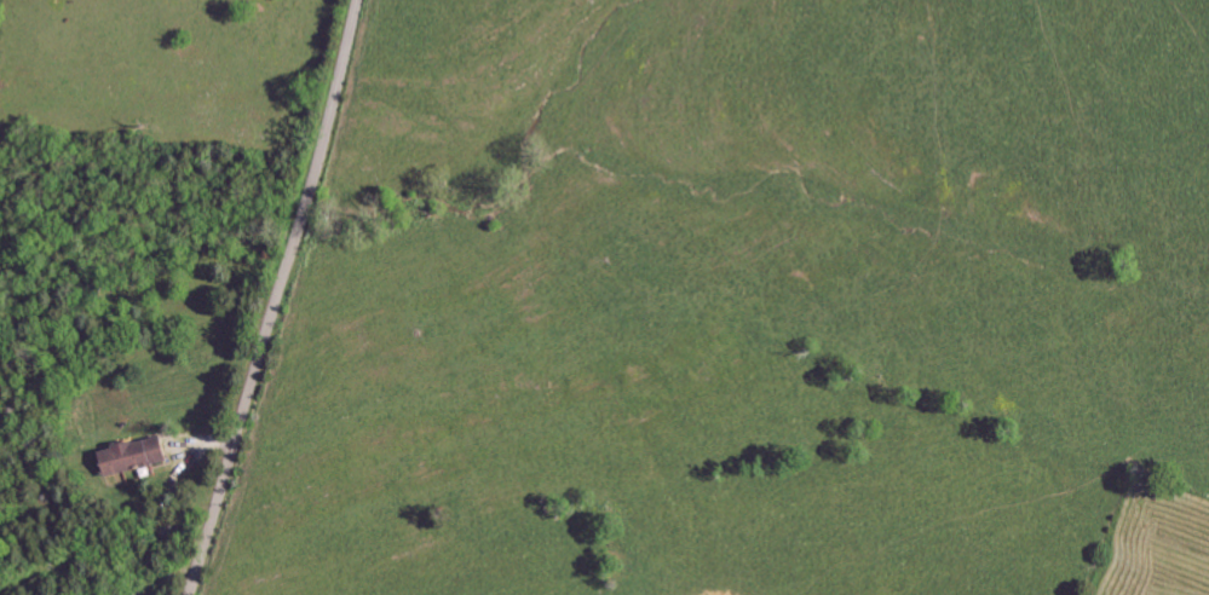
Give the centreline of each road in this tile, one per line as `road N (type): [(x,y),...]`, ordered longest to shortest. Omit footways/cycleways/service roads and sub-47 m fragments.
road 1 (residential): [(359,0),(317,173),(193,594)]

